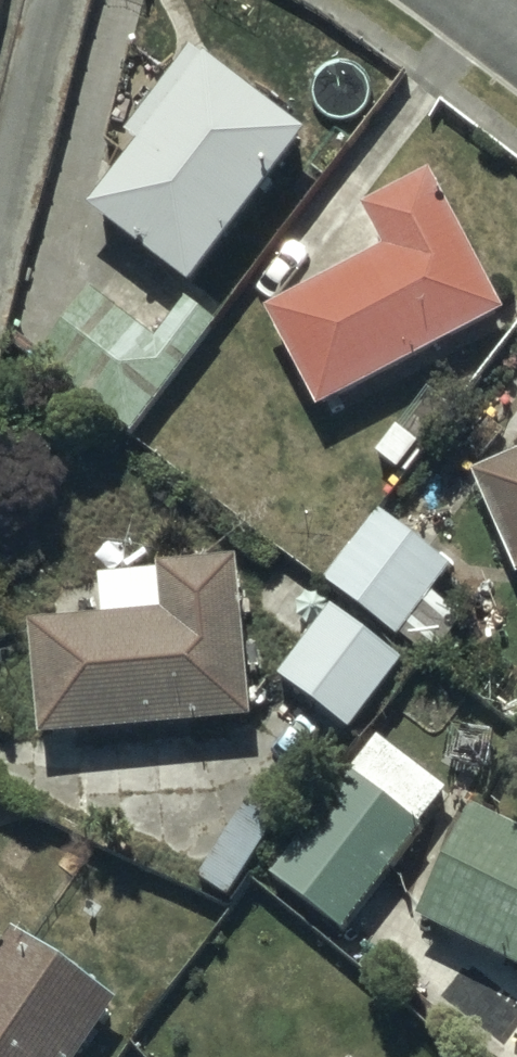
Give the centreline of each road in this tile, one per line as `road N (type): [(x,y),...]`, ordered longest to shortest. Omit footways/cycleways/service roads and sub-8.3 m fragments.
road 1 (residential): [(0,224),(56,0)]

